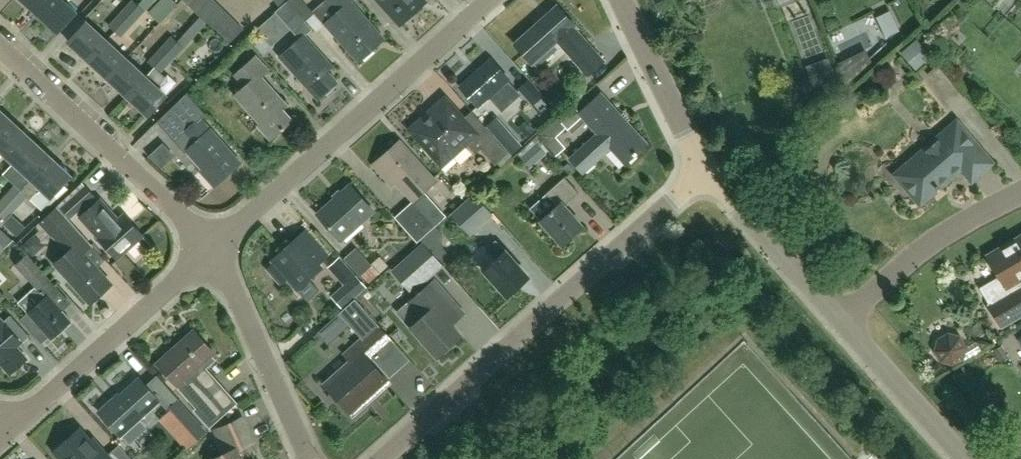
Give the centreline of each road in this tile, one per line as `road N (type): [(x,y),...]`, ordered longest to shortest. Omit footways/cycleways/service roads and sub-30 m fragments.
road 1 (residential): [(381,458),(706,171)]
road 2 (residential): [(214,244),(488,0)]
road 3 (residential): [(214,244),(0,46)]
road 4 (residential): [(12,428),(214,244)]
road 5 (residential): [(310,458),(214,244)]
road 6 (residential): [(1020,191),(951,230),(838,321)]
road 7 (residential): [(838,321),(706,171)]
road 8 (residential): [(706,171),(621,0)]
road 9 (unclassified): [(963,458),(838,321)]

